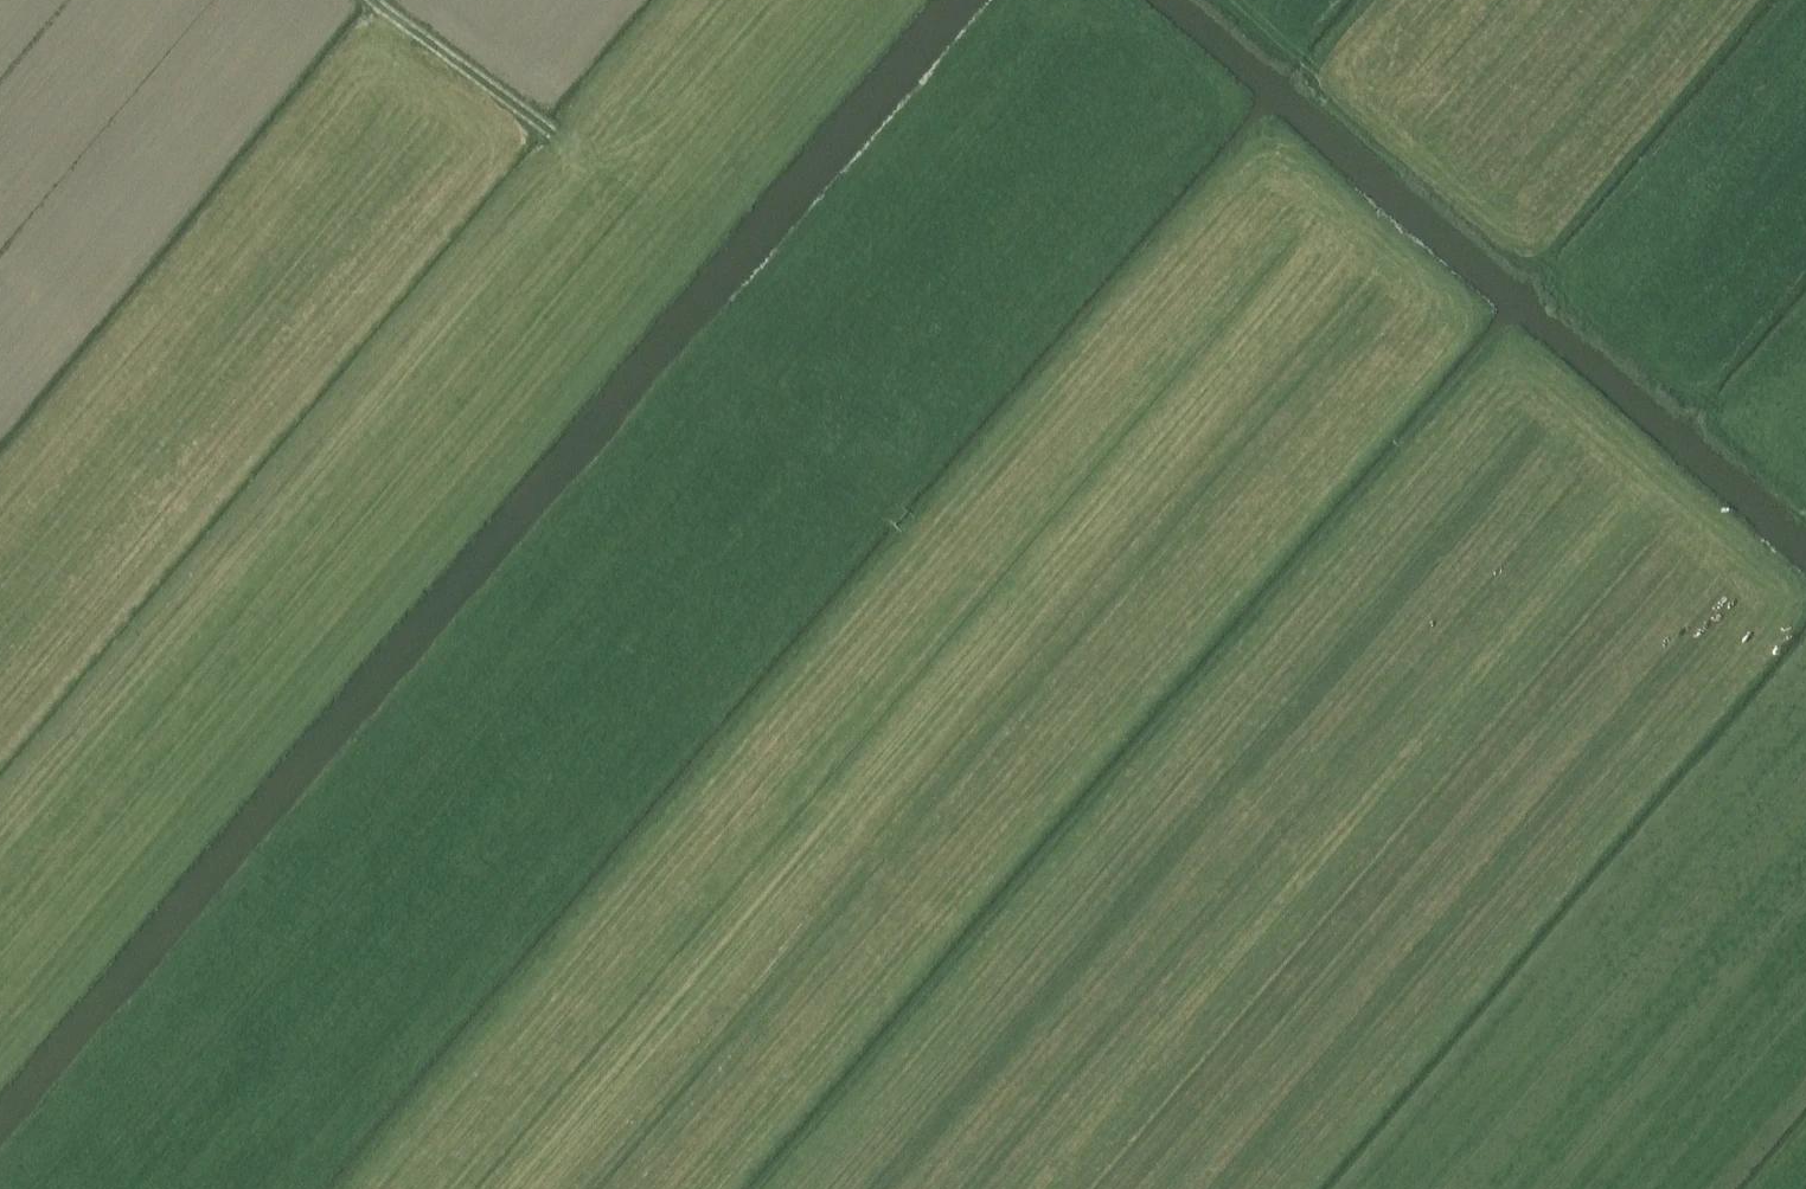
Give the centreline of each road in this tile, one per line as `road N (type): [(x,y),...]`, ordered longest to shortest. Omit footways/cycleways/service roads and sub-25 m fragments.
road 1 (track): [(571,129),(400,0)]

